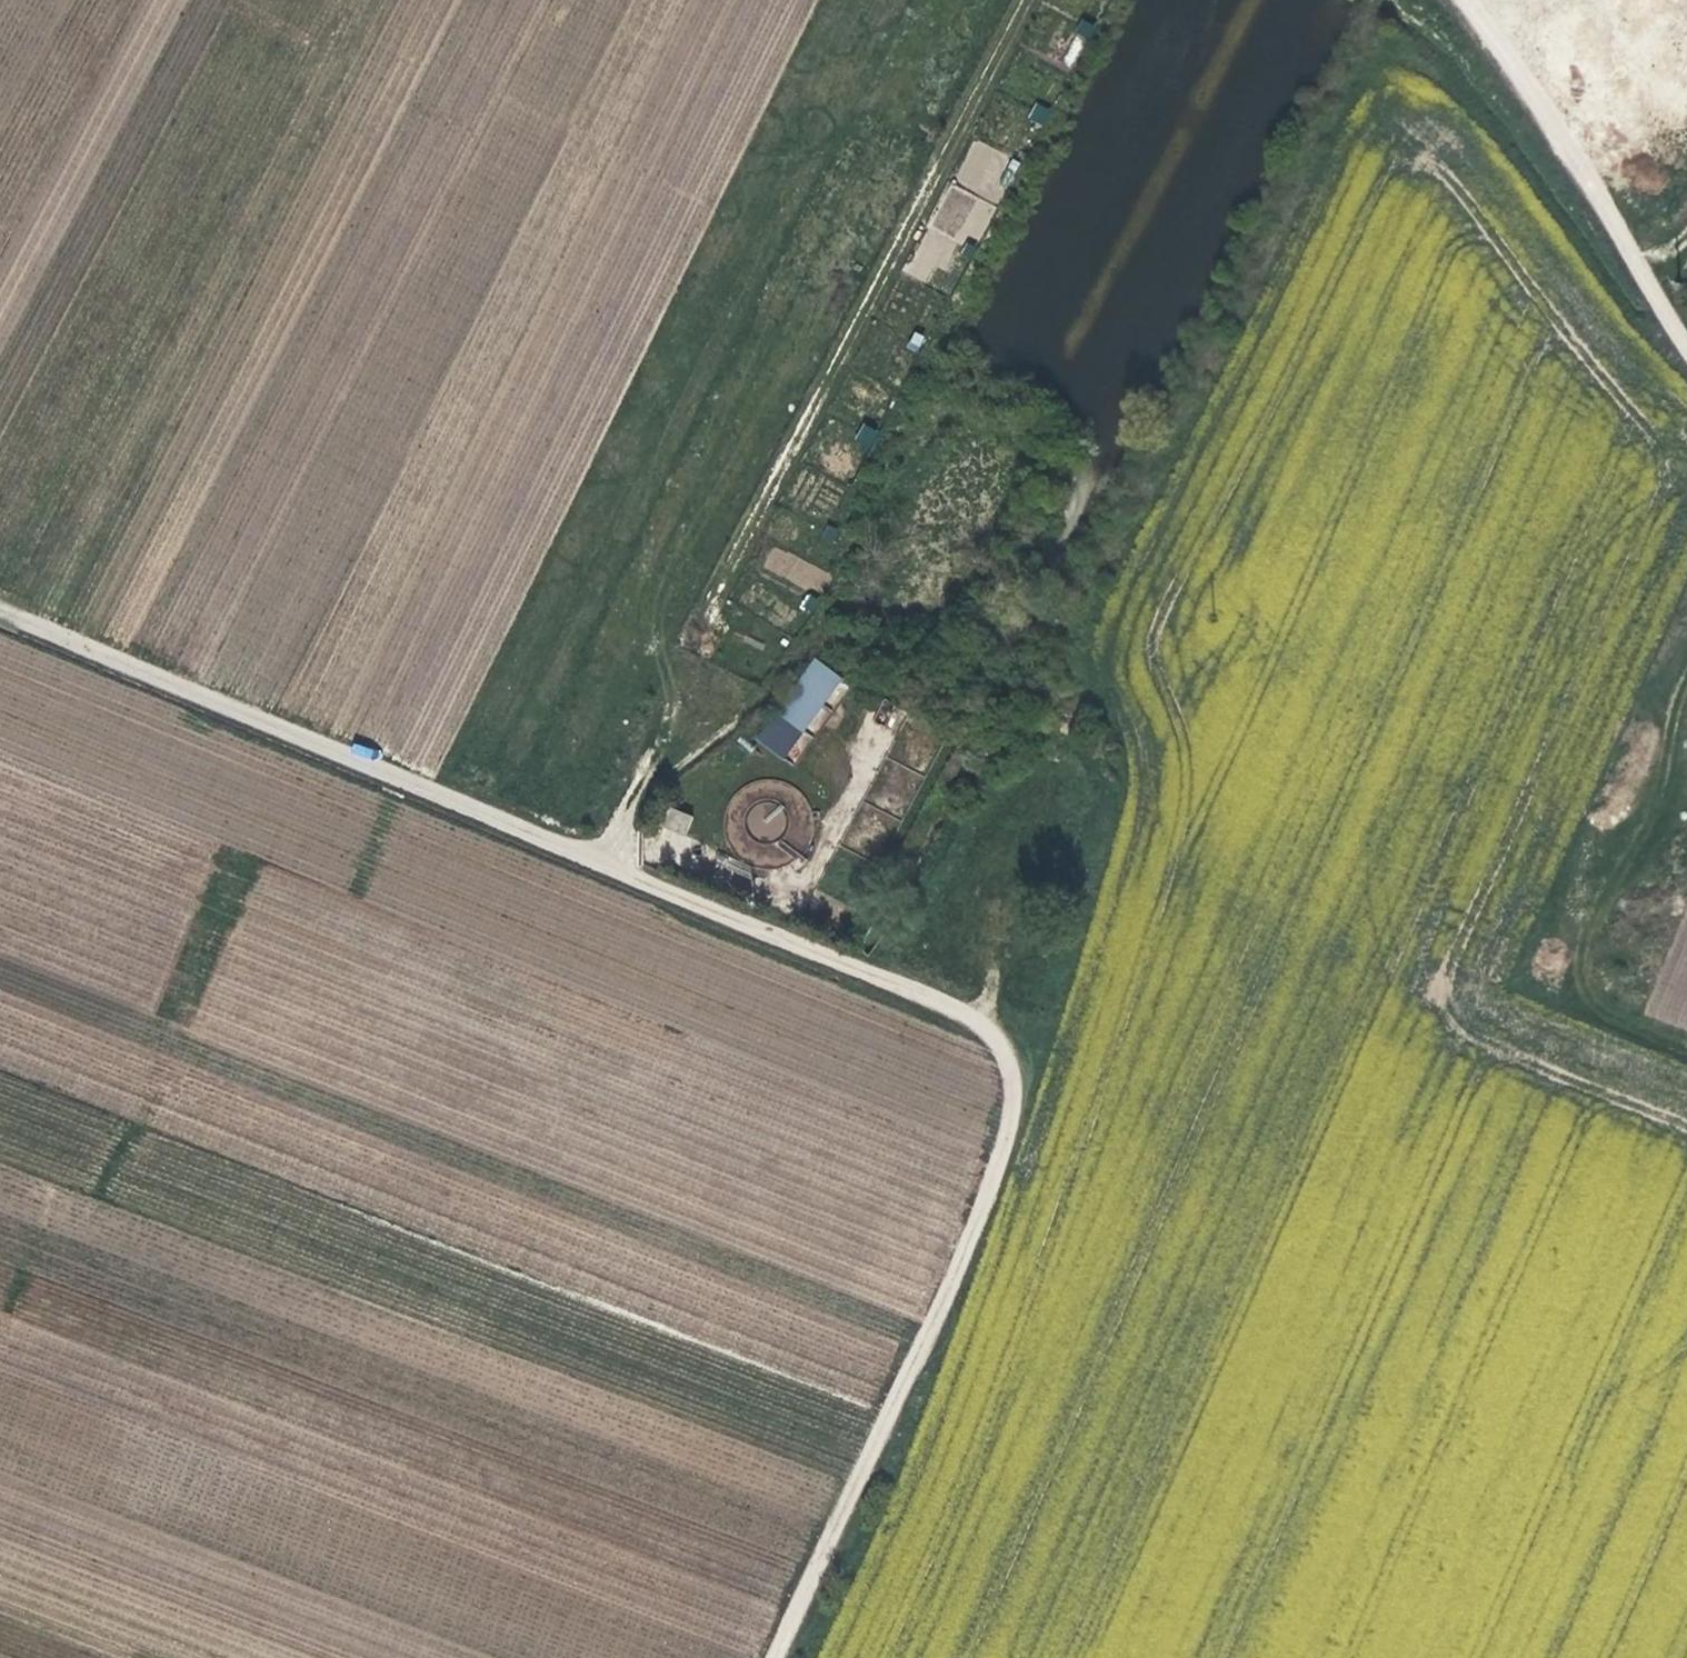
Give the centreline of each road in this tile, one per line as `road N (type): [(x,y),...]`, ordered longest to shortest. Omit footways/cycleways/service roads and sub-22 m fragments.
road 1 (track): [(774,1657),(1014,1111),(999,1043),(961,1009),(0,620)]
road 2 (unclassified): [(1686,347),(1454,0)]

